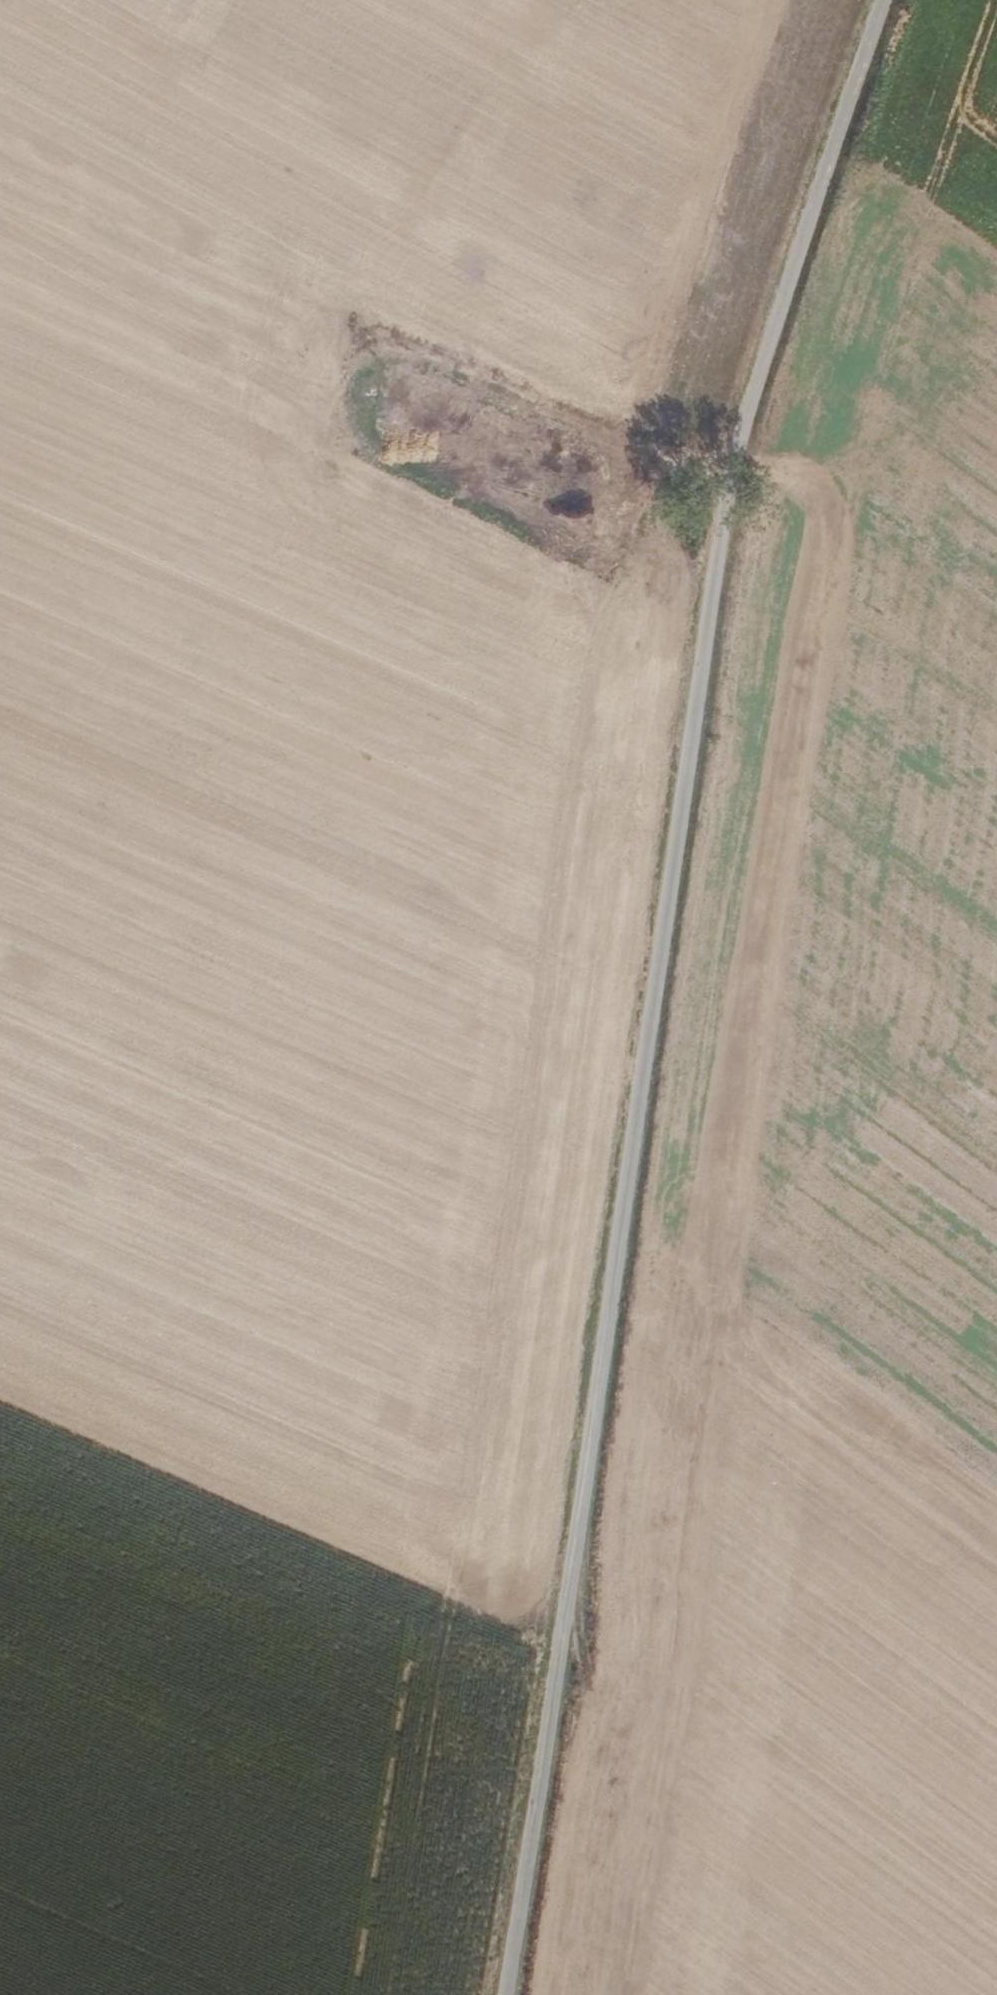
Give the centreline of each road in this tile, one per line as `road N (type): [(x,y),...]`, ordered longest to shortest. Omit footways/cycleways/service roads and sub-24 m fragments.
road 1 (unclassified): [(886,0),(732,474),(511,1994)]

